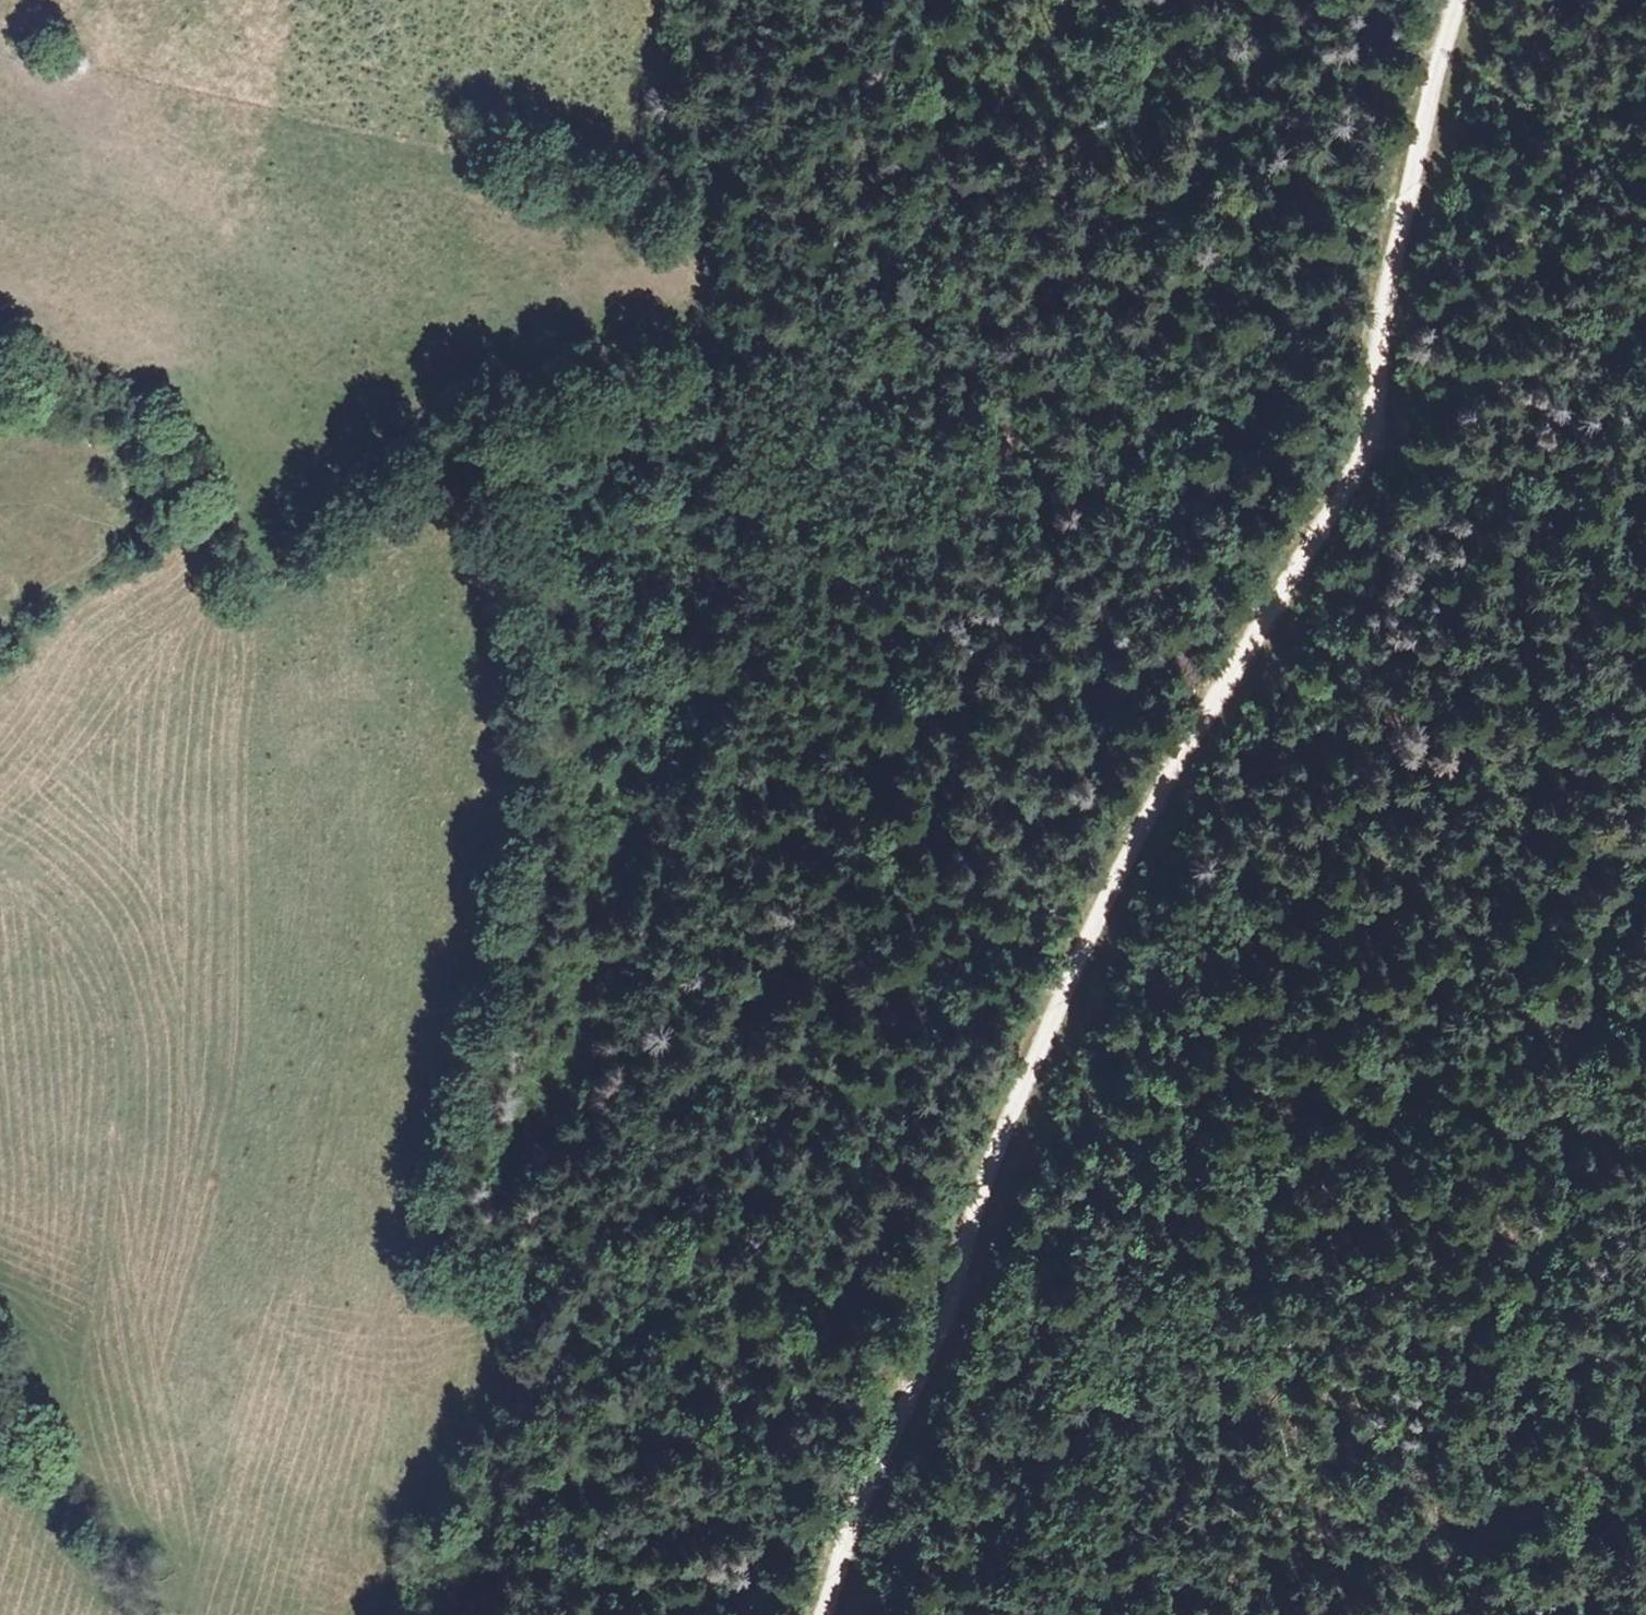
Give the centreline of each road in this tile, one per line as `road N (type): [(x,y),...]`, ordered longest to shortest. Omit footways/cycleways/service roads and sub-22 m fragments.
road 1 (track): [(821,1614),(868,1483),(956,1294),(983,1188),(1069,989),(1168,788),(1365,450),(1400,241),(1461,0)]
road 2 (track): [(1481,1614),(1567,1251),(1645,848)]

